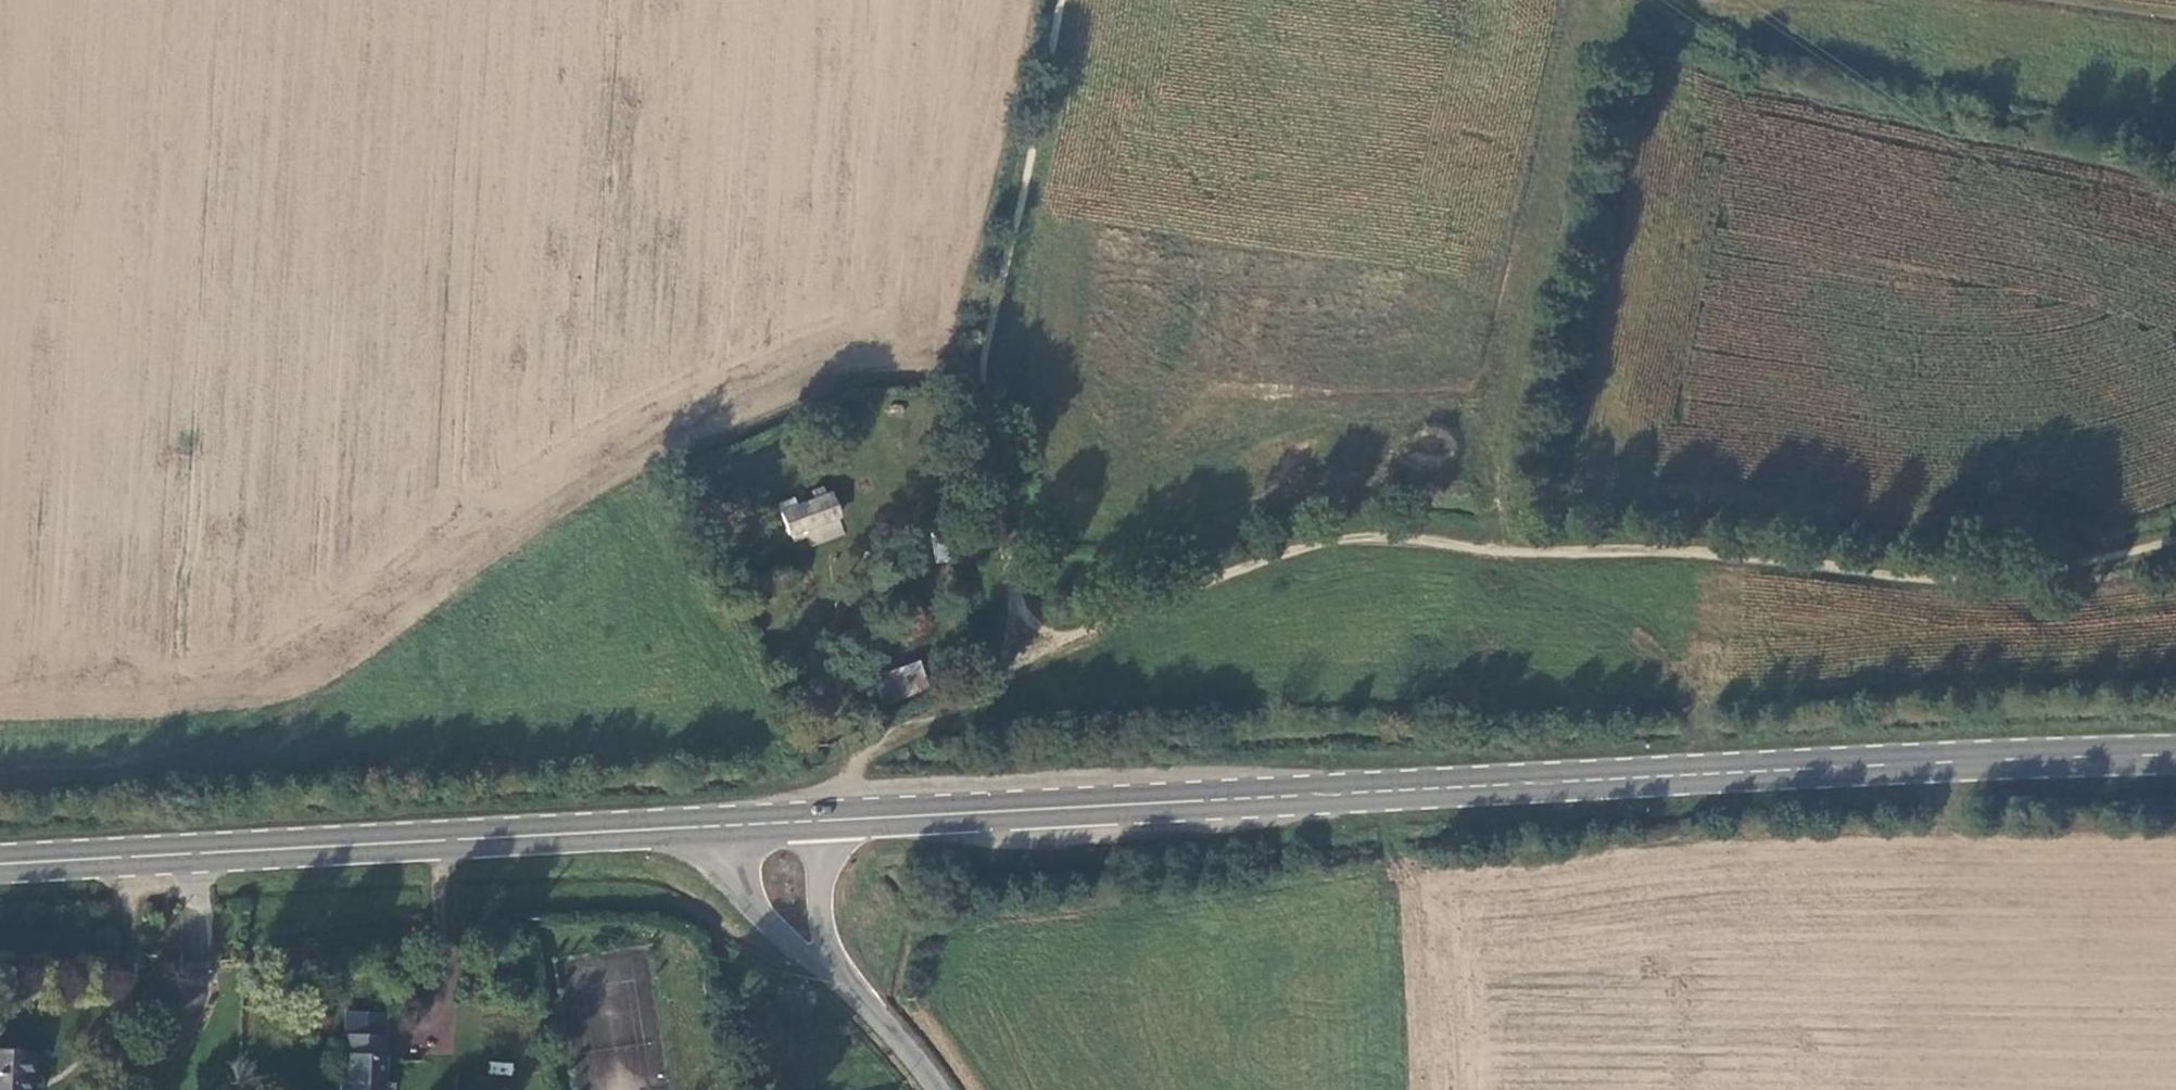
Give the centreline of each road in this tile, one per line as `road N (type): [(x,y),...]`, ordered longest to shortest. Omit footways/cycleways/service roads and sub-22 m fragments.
road 1 (tertiary): [(2175,754),(822,821)]
road 2 (tertiary): [(720,827),(0,865)]
road 3 (unclassified): [(720,827),(745,897),(768,926),(845,986)]
road 4 (unclassified): [(845,986),(821,903),(822,821)]
road 5 (unclassified): [(845,986),(939,1089)]

